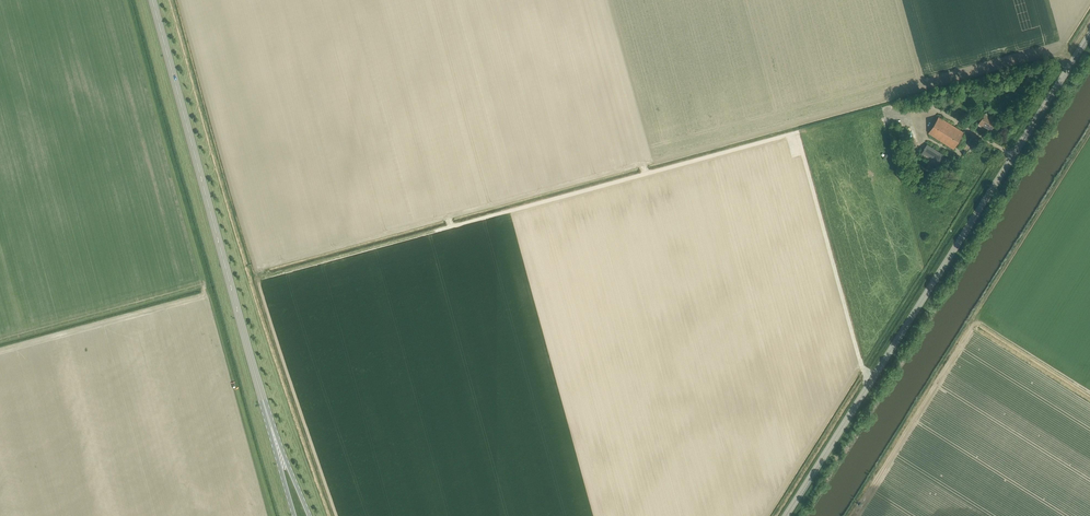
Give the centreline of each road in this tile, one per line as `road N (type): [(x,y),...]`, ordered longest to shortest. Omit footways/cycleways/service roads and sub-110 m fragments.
road 1 (tertiary): [(785,515),(1089,34)]
road 2 (trunk): [(273,434),(153,0)]

